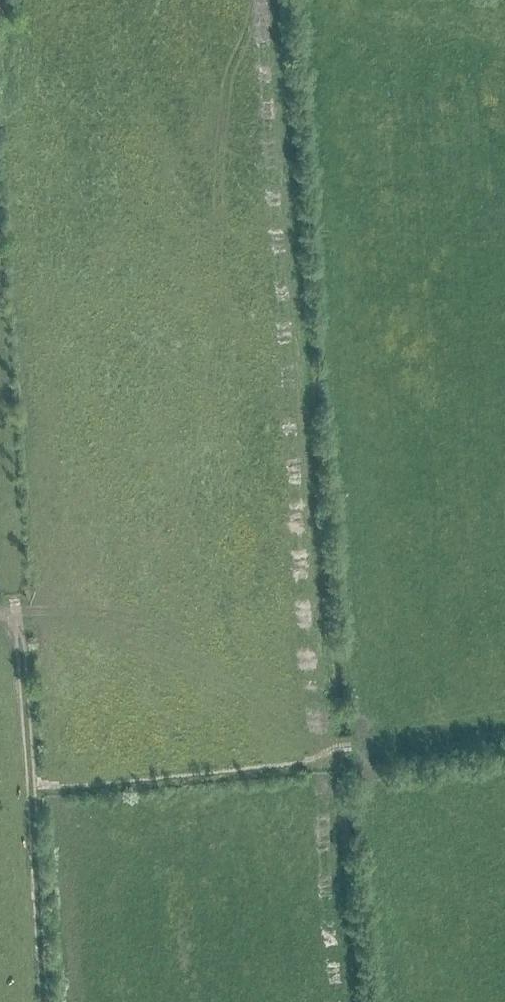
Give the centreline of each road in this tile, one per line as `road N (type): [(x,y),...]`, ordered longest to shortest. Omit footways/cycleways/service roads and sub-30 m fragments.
road 1 (track): [(0,612),(20,611),(45,1001)]
road 2 (track): [(353,748),(282,765),(32,787)]

